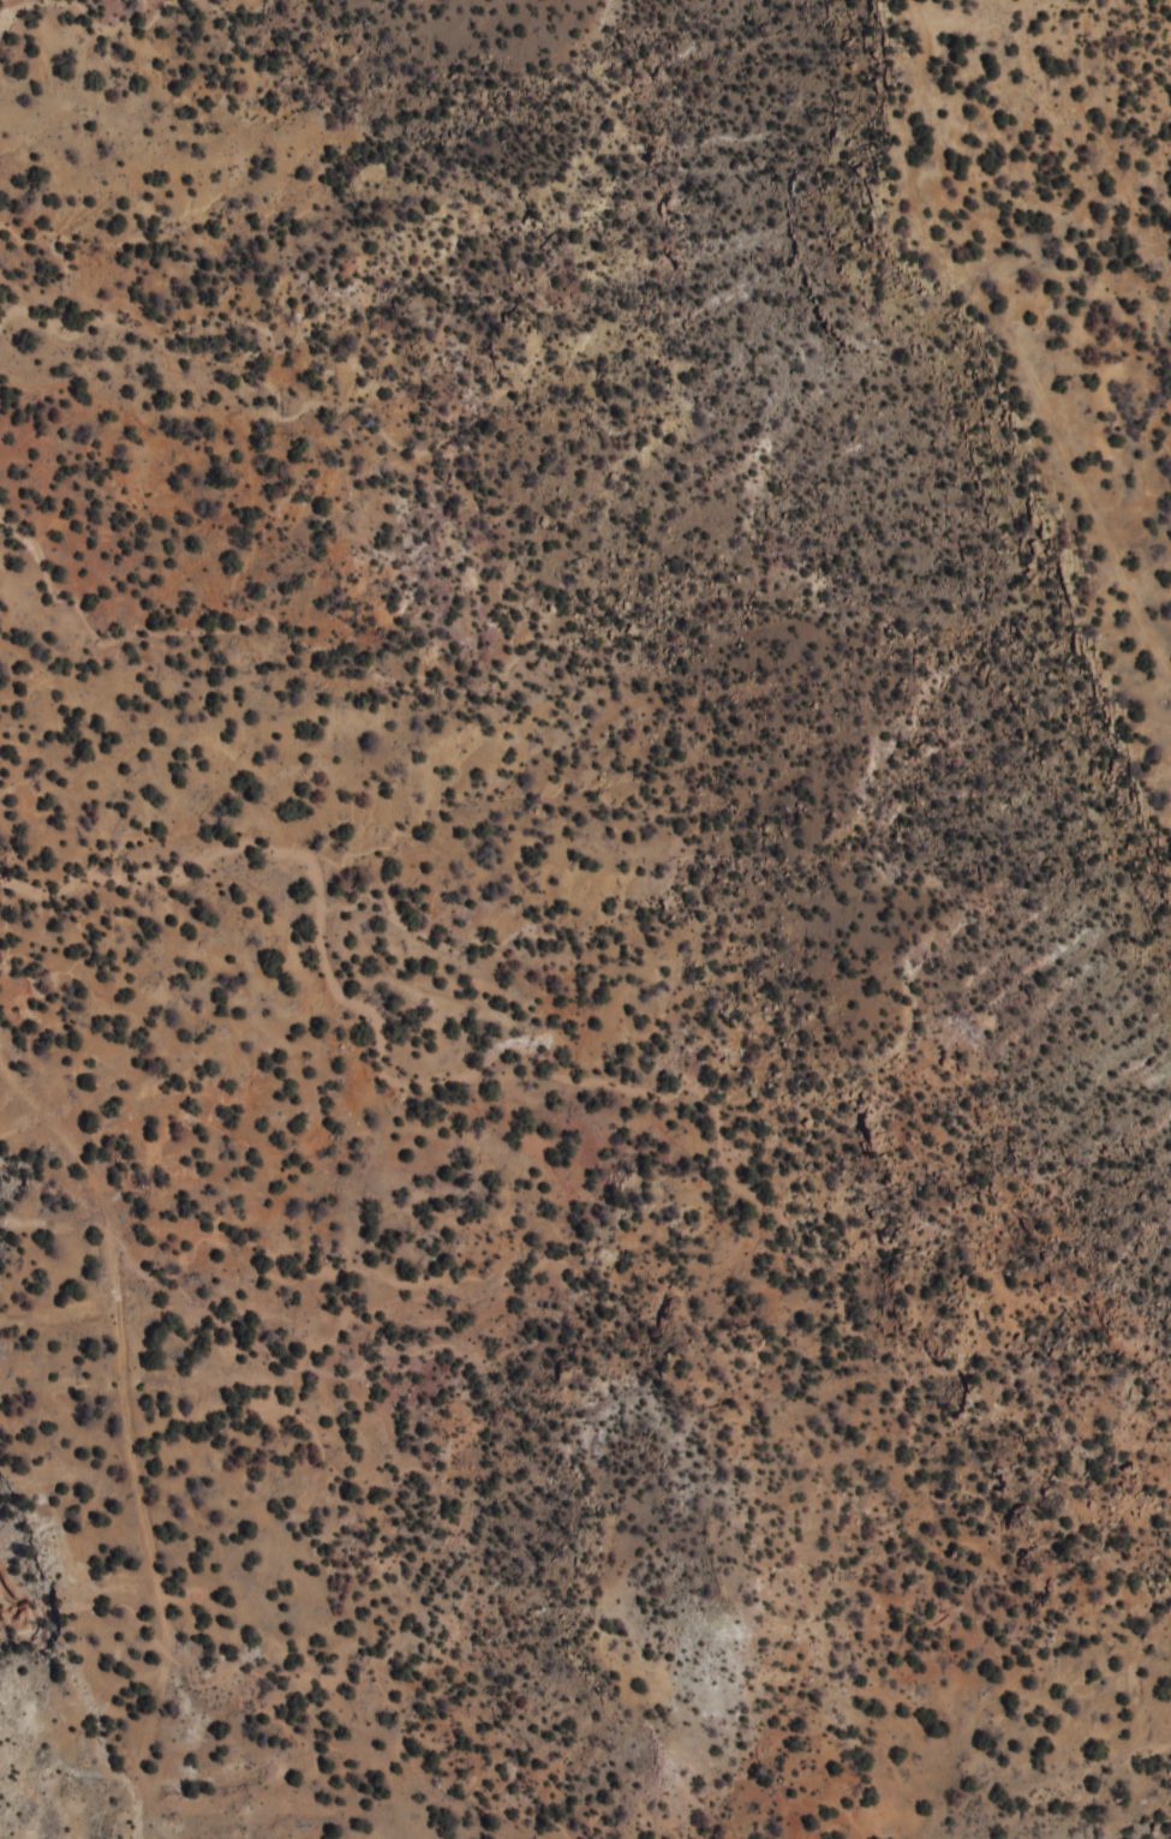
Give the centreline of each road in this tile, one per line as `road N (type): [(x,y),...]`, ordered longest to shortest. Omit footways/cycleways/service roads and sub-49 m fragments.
road 1 (track): [(1170,645),(1010,345),(929,0)]

